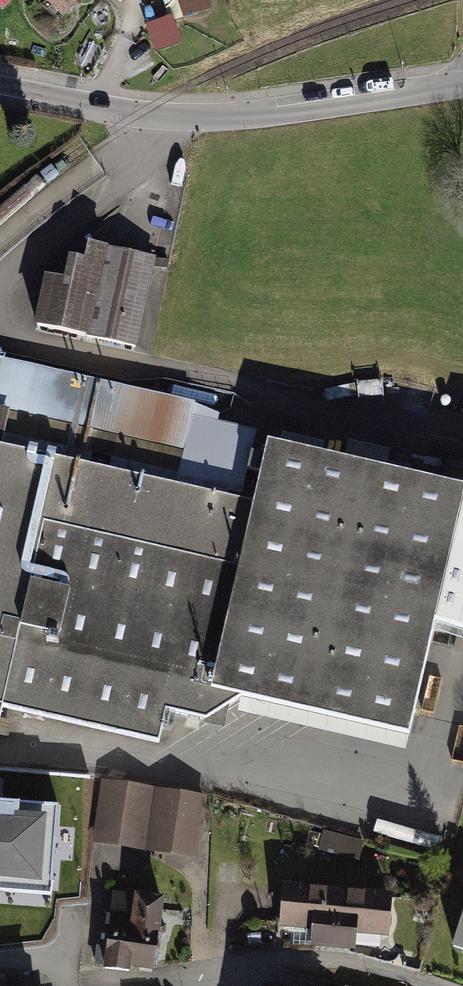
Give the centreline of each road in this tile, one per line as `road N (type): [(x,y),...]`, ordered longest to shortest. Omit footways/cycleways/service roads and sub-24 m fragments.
road 1 (residential): [(0,89),(138,115),(213,118),(462,88)]

